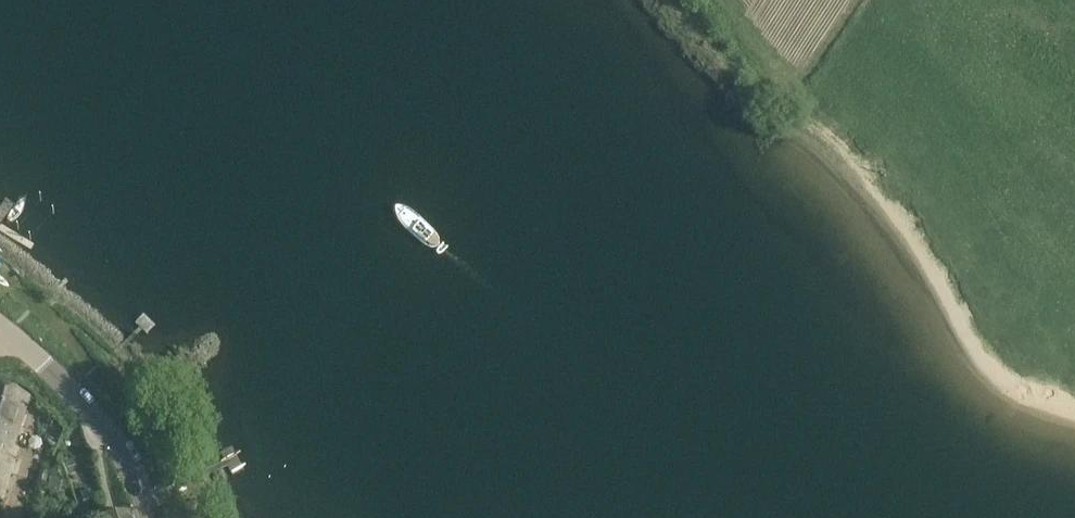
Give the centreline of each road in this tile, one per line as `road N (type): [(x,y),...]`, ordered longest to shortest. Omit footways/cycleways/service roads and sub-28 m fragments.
road 1 (tertiary): [(151,517),(99,418),(0,325)]

